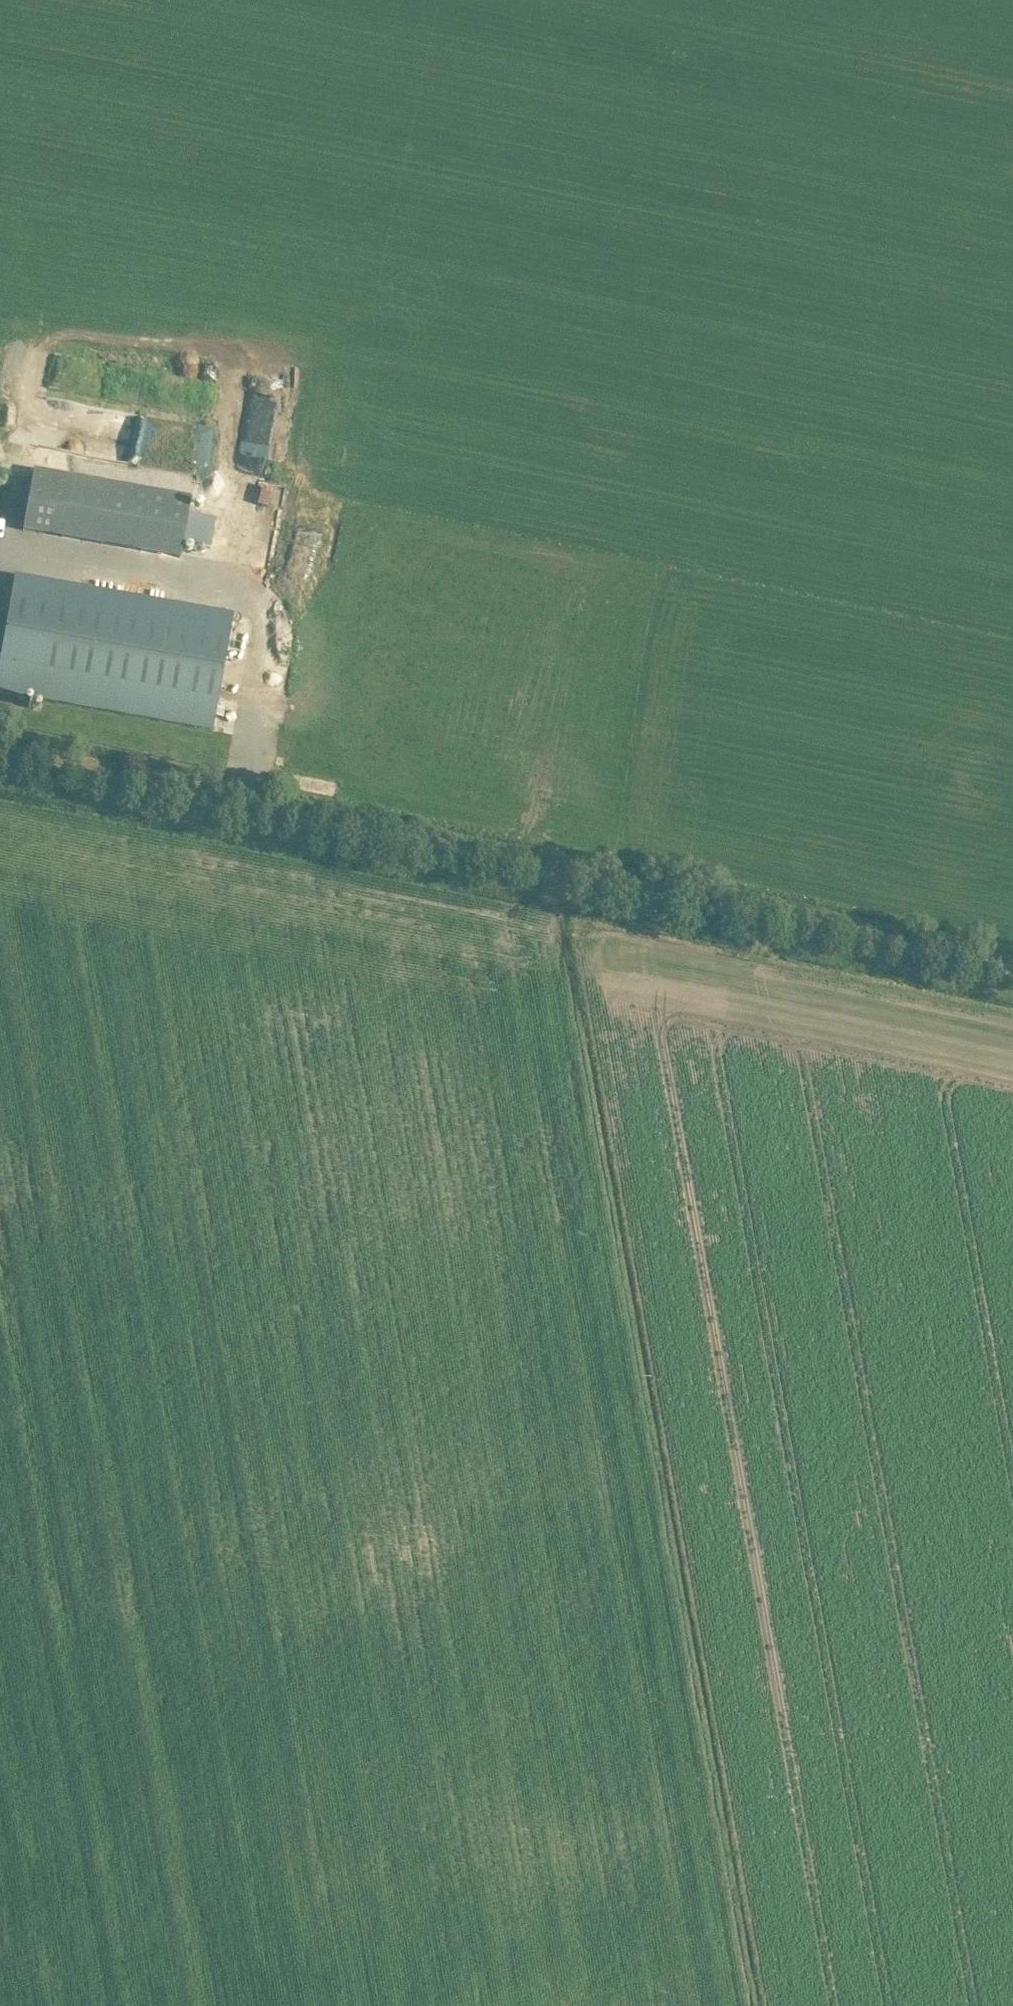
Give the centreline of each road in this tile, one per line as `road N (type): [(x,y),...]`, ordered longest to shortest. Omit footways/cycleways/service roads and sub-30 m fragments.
road 1 (unclassified): [(1012,977),(0,760)]

